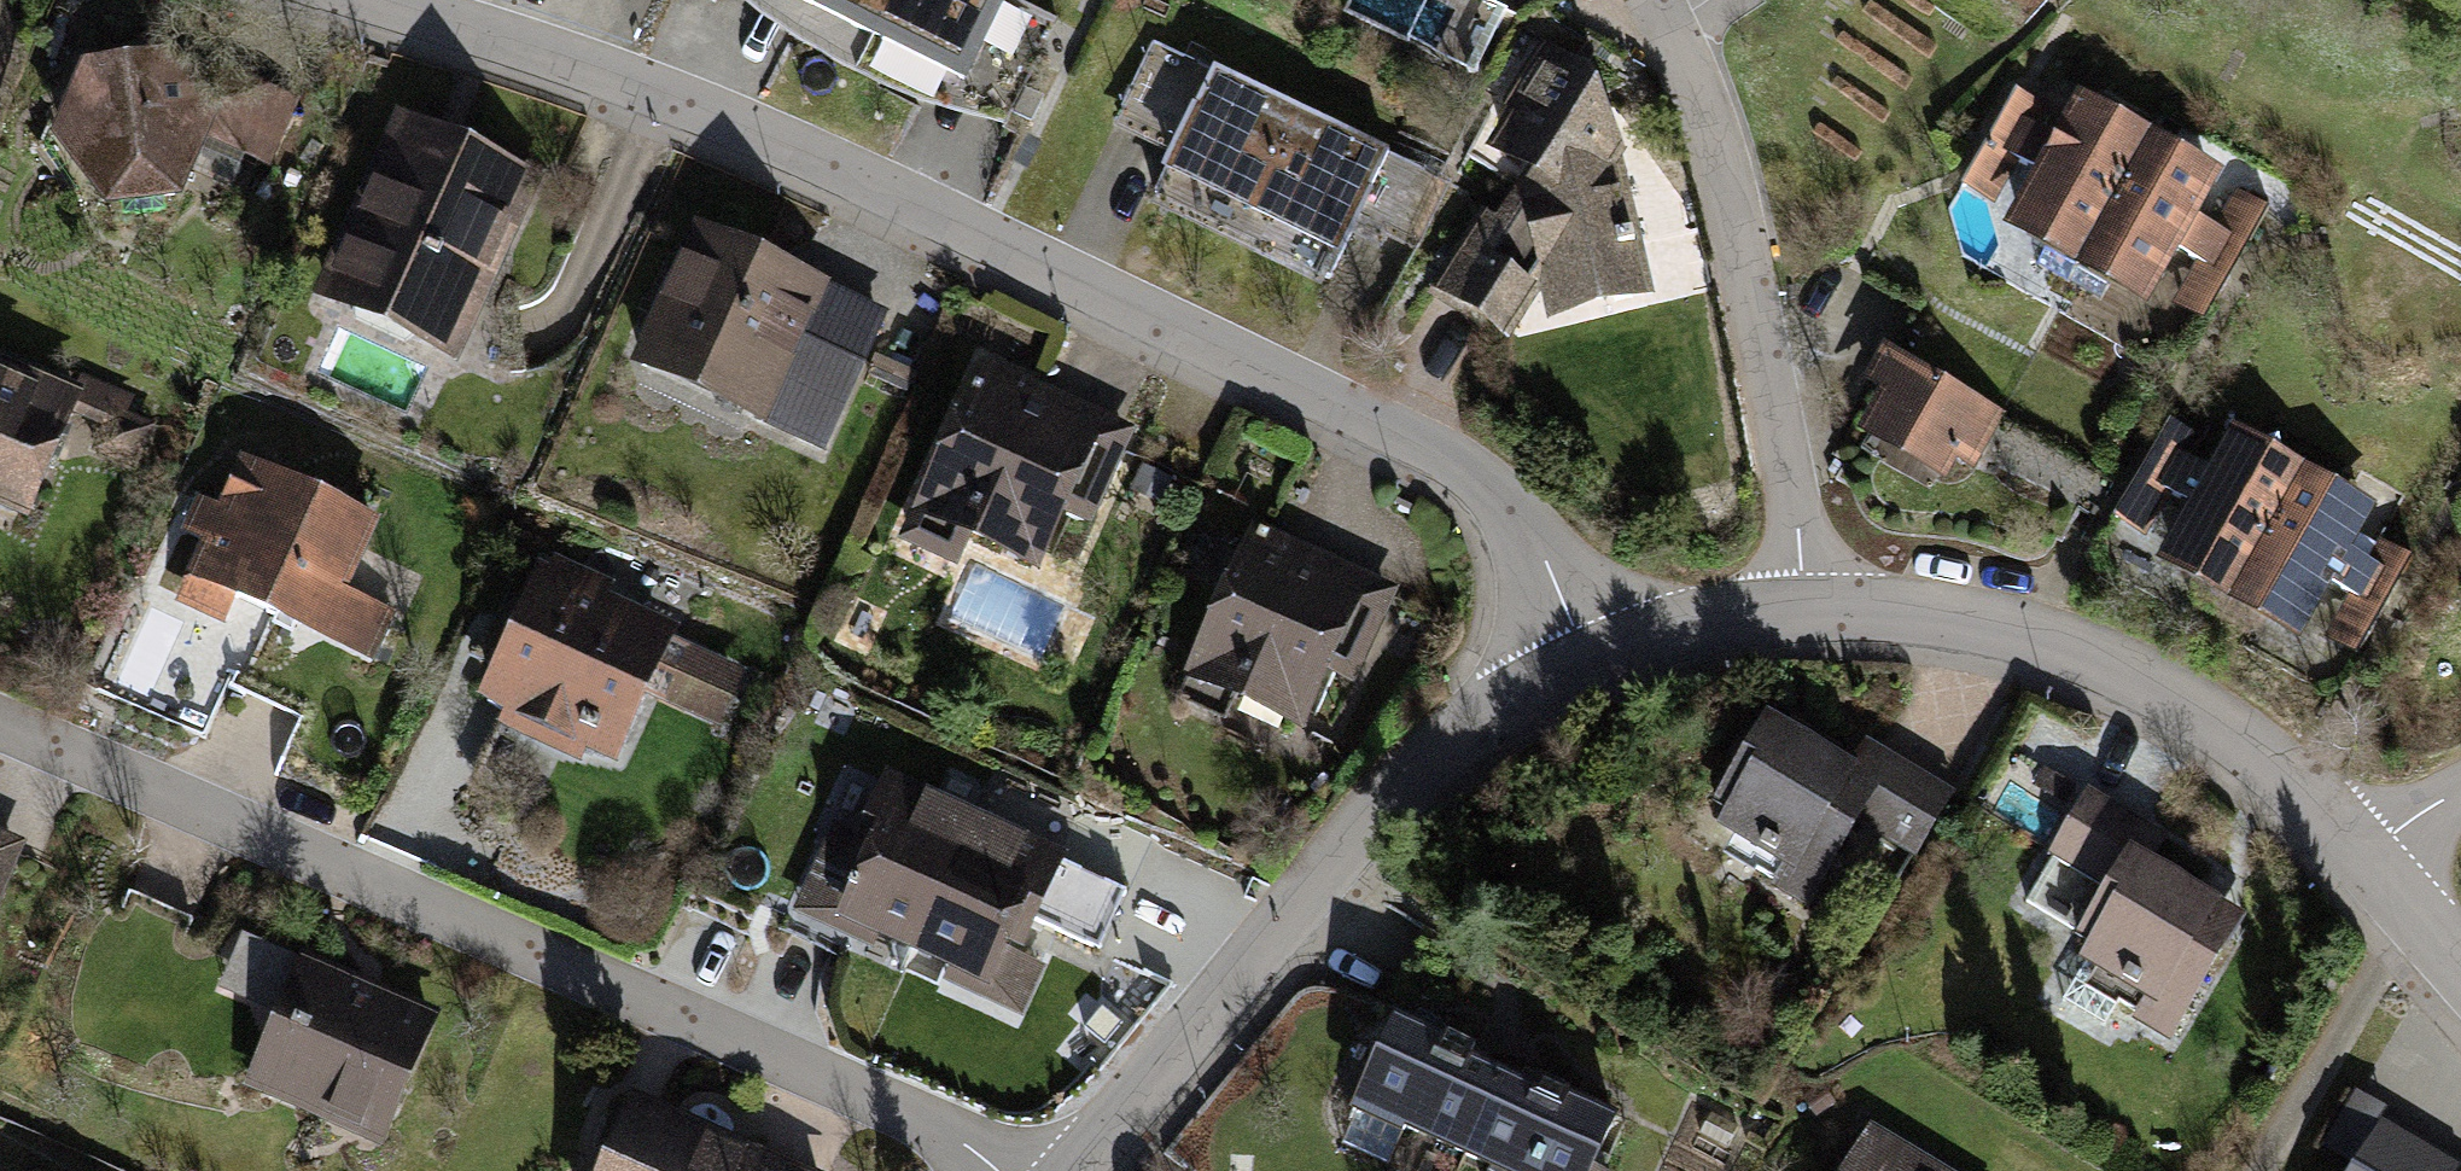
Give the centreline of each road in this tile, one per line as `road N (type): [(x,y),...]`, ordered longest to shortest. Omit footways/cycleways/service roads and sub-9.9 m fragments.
road 1 (residential): [(1586,659),(1548,565),(1493,489),(1445,453),(642,94),(376,0)]
road 2 (residential): [(996,1170),(955,1134),(0,731)]
road 3 (residential): [(1071,1170),(1361,821),(1512,695),(1586,659)]
road 4 (residential): [(1806,612),(1926,613),(2050,640),(2187,697),(2277,766),(2365,858)]
road 5 (residential): [(1806,612),(1801,535),(1729,181),(1653,0)]
road 6 (residential): [(1586,659),(1697,622),(1806,612)]
road 7 (residential): [(2365,858),(2460,963)]

